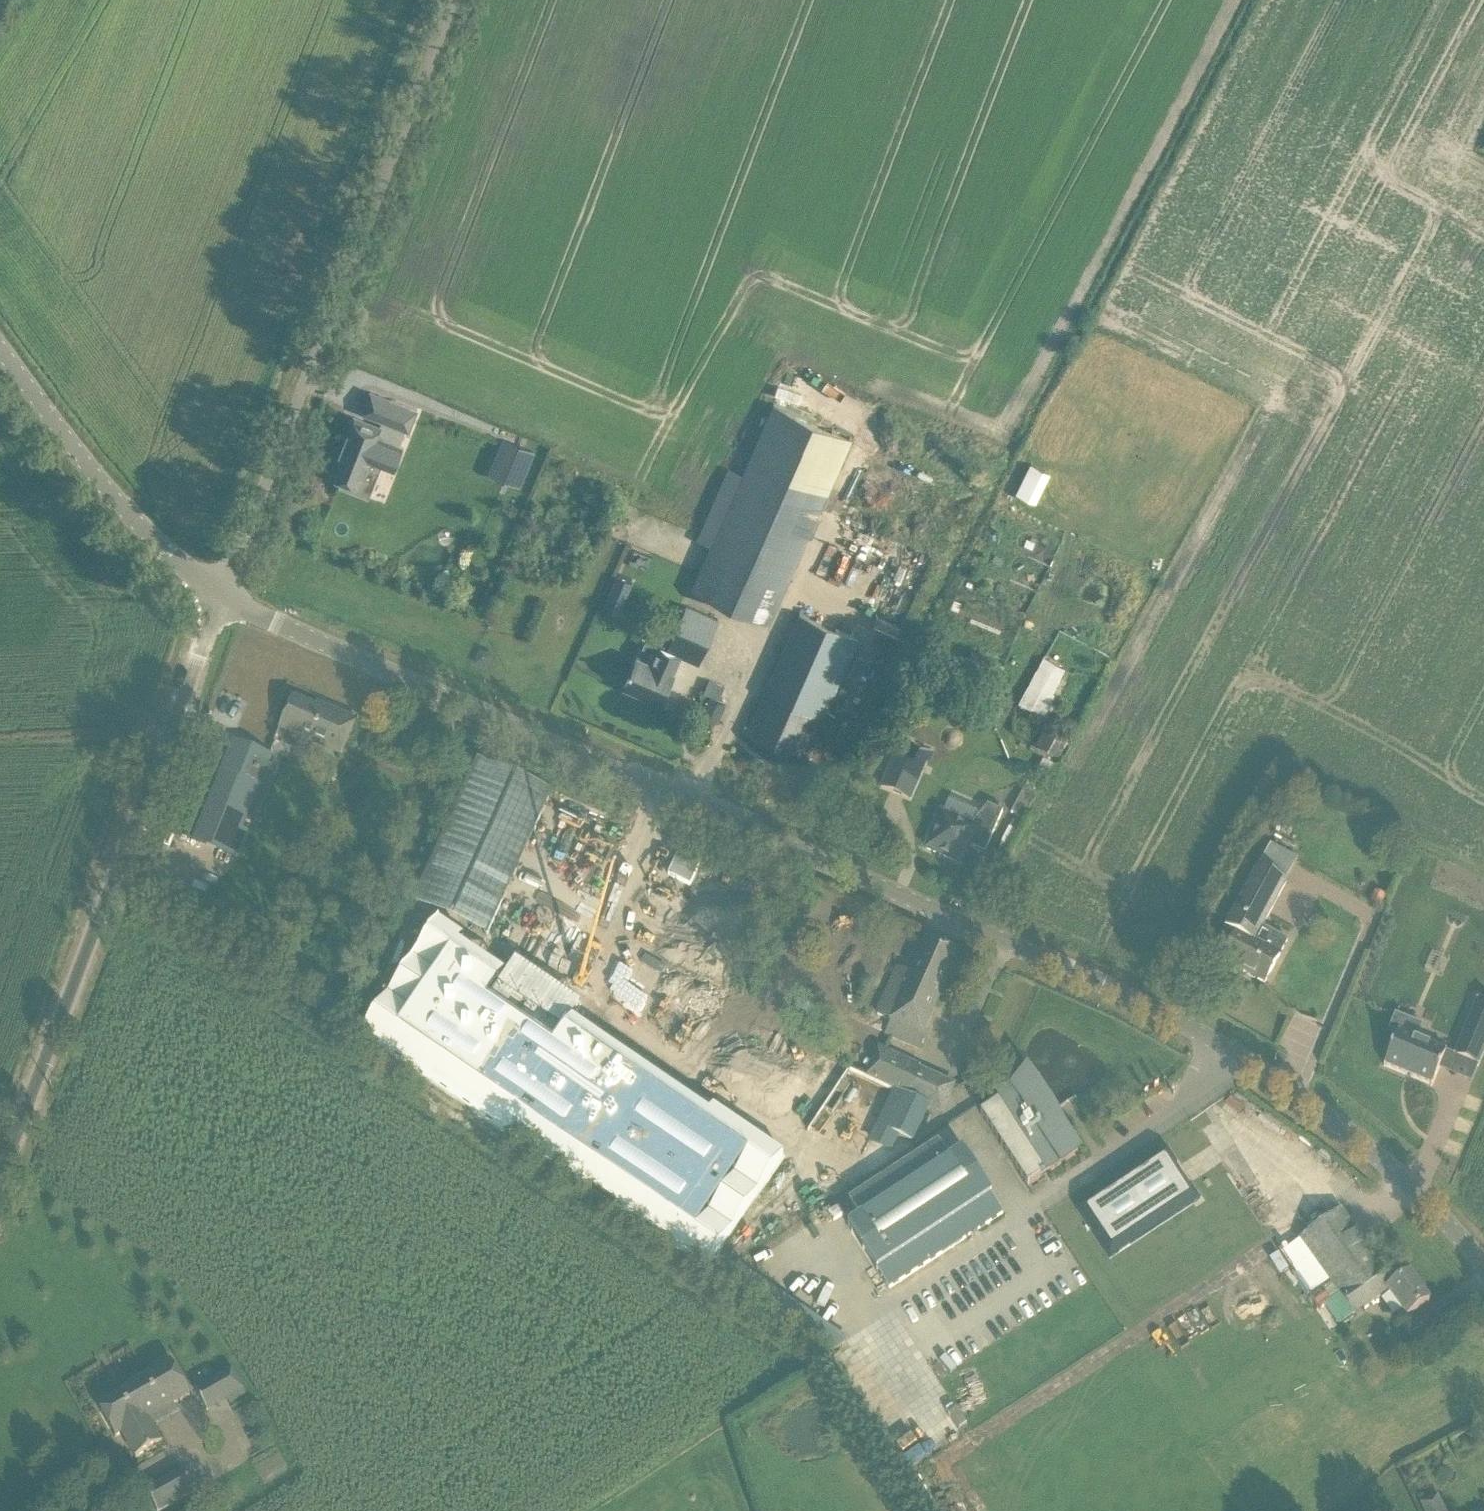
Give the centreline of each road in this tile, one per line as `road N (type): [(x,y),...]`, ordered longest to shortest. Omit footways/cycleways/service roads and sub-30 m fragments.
road 1 (unclassified): [(1483,1267),(1392,1160),(1303,1093),(1100,982),(198,584)]
road 2 (unclassified): [(198,584),(428,0)]
road 3 (unclassified): [(0,1110),(198,584)]
road 4 (unclassified): [(198,584),(140,535),(0,343)]

